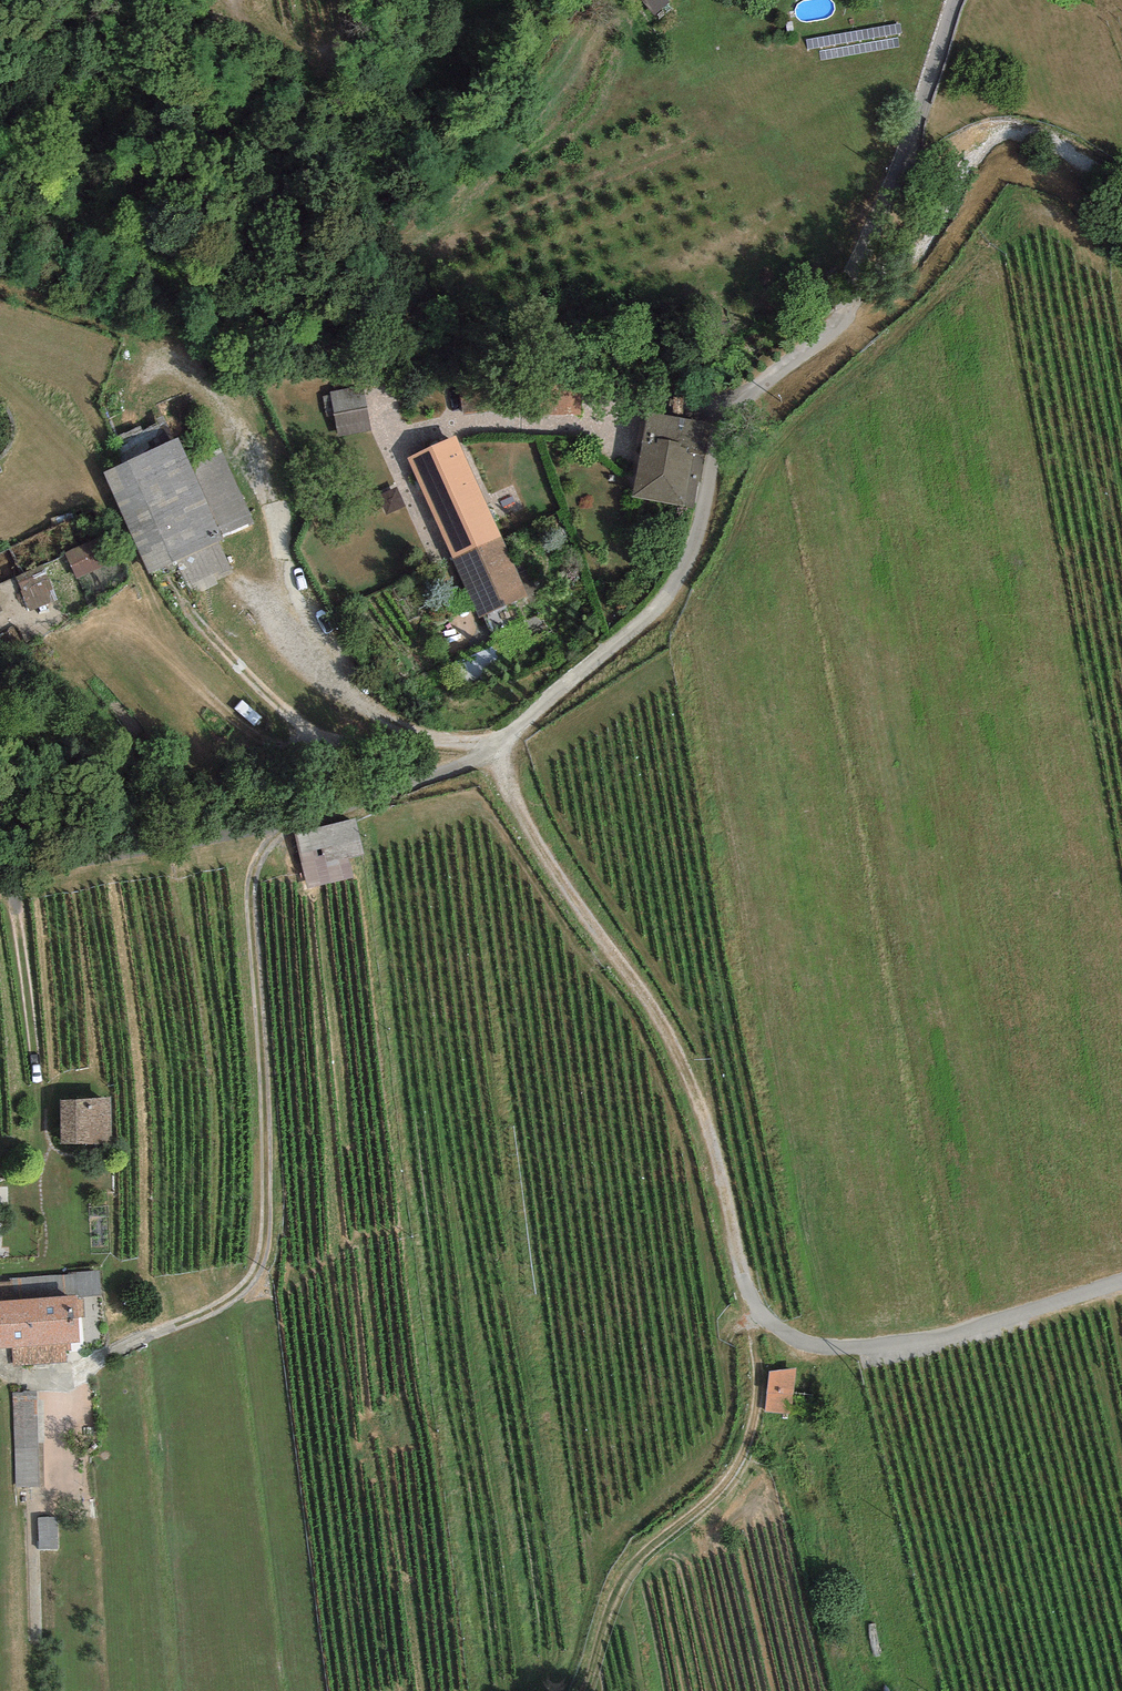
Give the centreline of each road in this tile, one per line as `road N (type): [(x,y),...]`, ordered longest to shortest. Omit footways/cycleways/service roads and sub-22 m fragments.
road 1 (track): [(505,754),(543,847),(704,1099),(758,1315),(823,1355),(952,1345),(1121,1288)]
road 2 (track): [(505,754),(322,817),(267,846),(253,900),(269,1213),(263,1264),(240,1294),(66,1386)]
road 3 (unclassified): [(860,277),(836,325),(738,422),(707,539),(631,653),(505,754)]
road 4 (track): [(758,1315),(749,1434),(734,1480),(655,1544),(621,1586),(579,1690)]
road 5 (residential): [(962,0),(860,277)]

